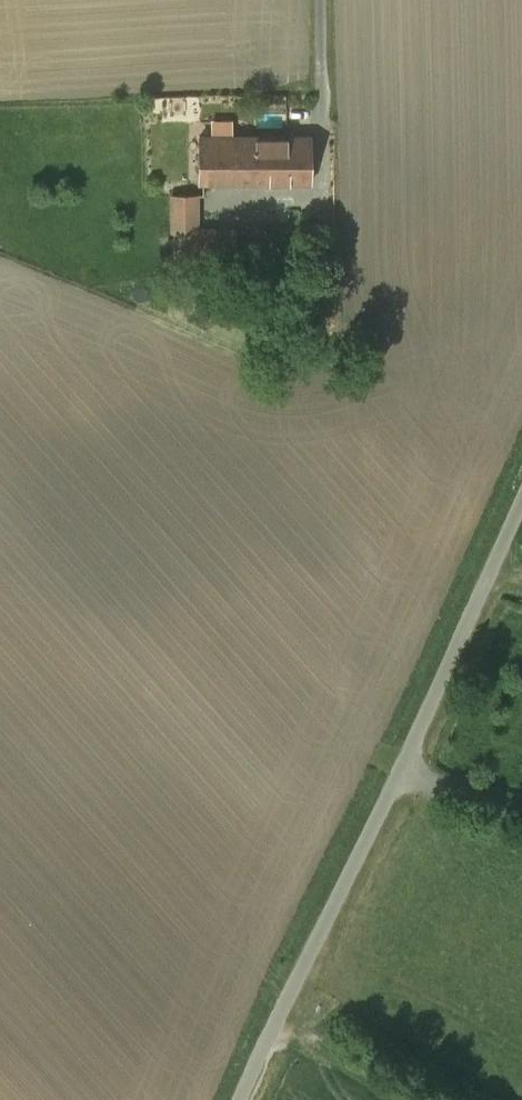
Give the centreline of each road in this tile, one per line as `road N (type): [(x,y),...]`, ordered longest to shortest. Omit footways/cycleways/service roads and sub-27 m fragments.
road 1 (unclassified): [(241,1099),(521,503)]

